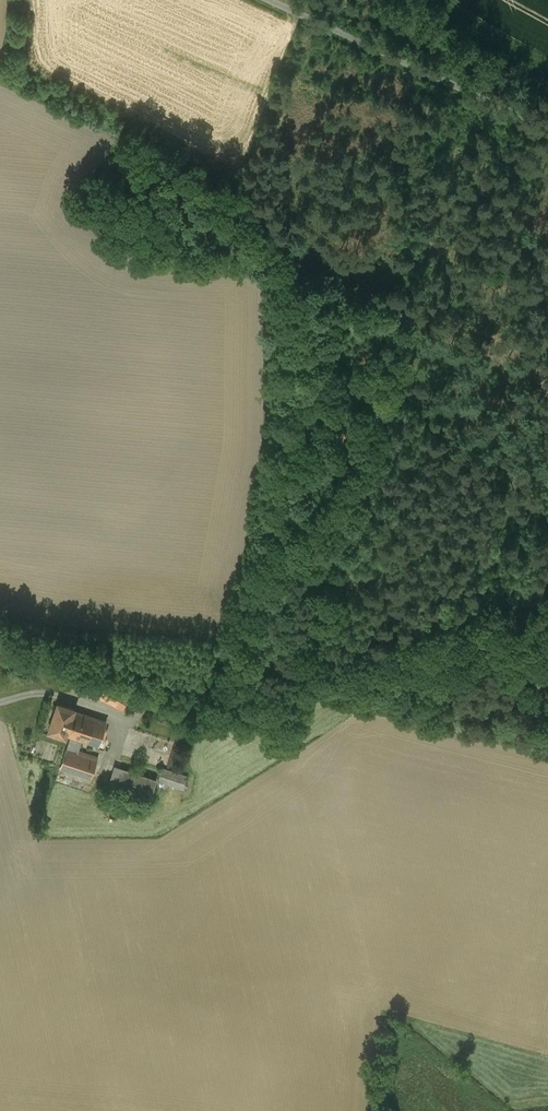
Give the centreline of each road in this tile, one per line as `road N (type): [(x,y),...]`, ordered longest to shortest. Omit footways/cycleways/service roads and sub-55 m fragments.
road 1 (unclassified): [(272,0),(547,134)]

